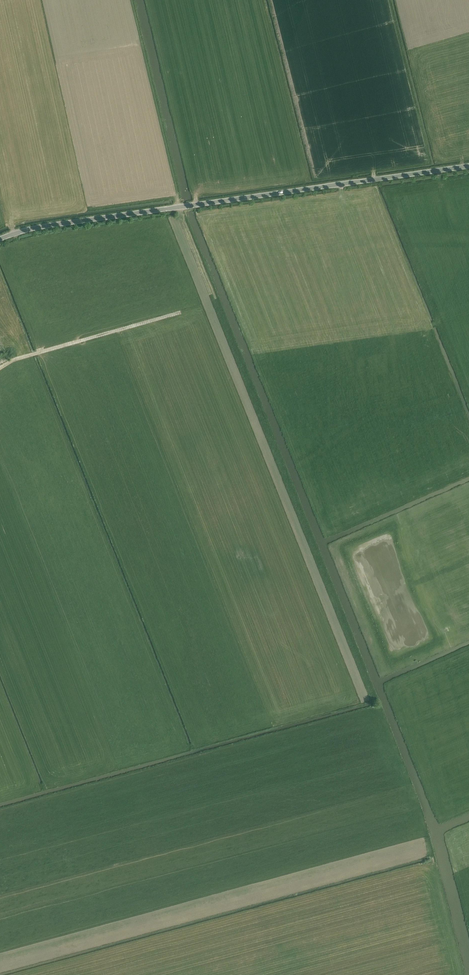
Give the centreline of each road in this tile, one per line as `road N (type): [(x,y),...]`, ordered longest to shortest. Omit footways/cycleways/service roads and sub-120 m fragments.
road 1 (tertiary): [(0,240),(468,166)]

